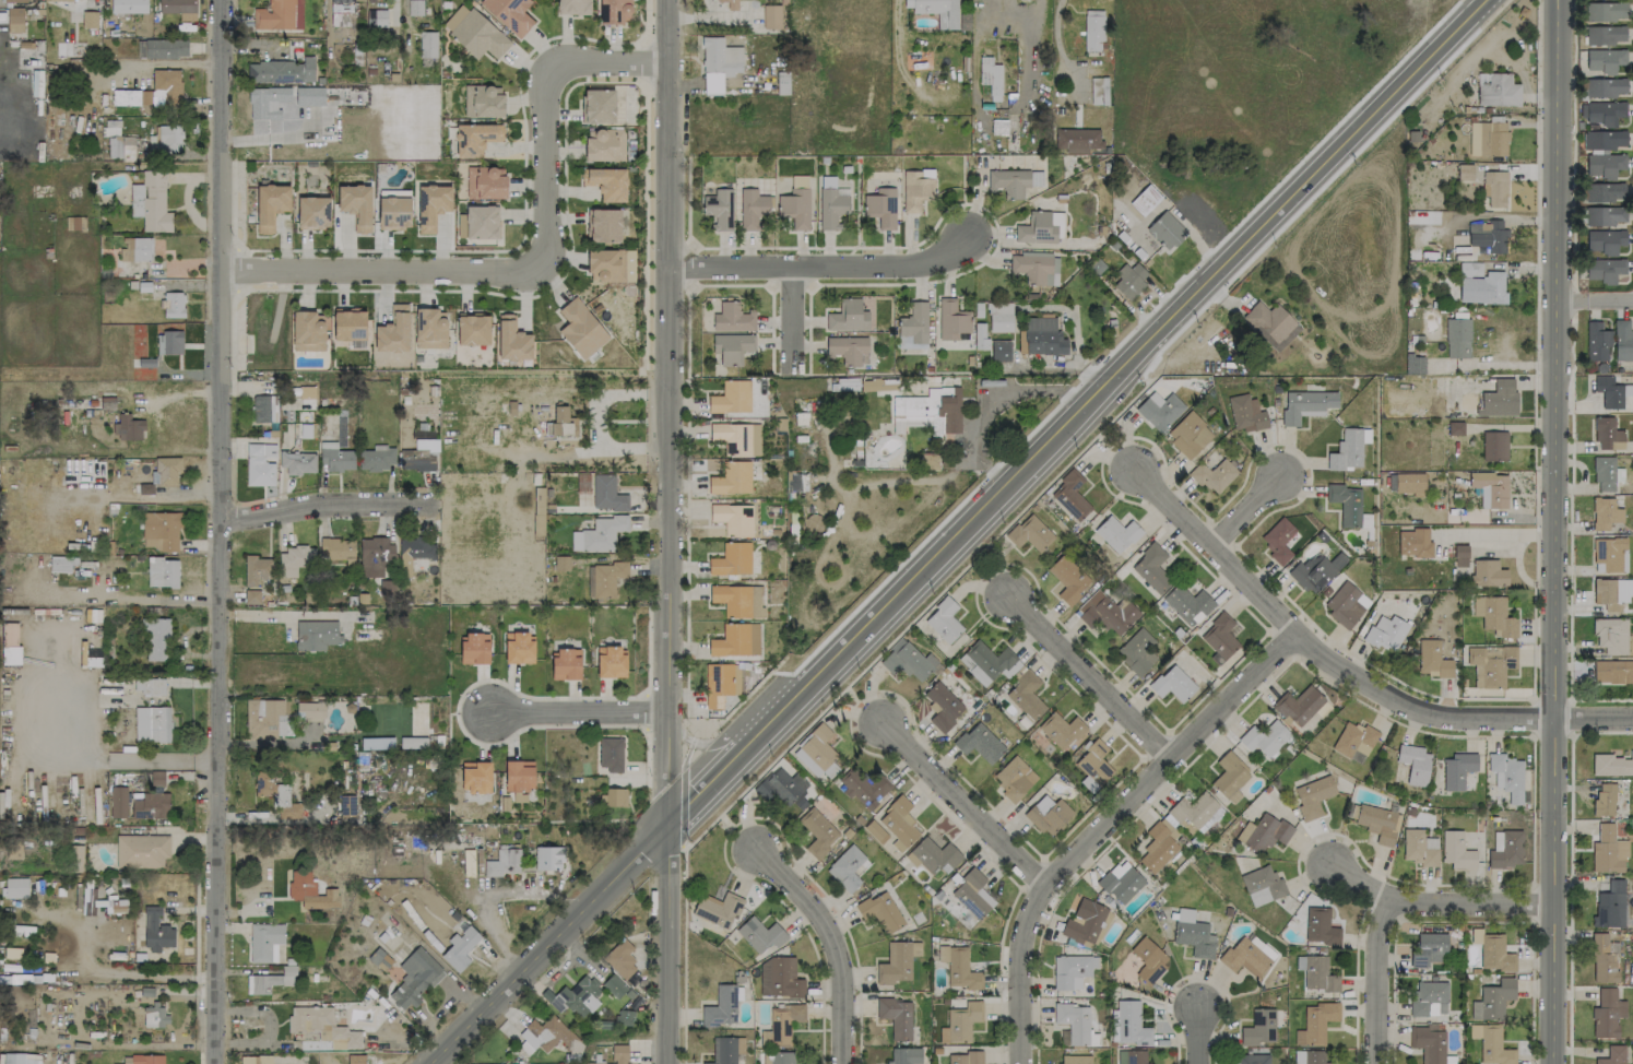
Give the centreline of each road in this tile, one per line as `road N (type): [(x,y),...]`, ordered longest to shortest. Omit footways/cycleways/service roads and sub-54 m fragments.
road 1 (secondary): [(1487,0),(433,1063)]
road 2 (residential): [(224,0),(214,1063)]
road 3 (tertiary): [(1561,0),(1552,1063)]
road 4 (tertiary): [(666,0),(670,827)]
road 5 (residential): [(1632,717),(1471,719),(1406,706),(1326,659),(1126,464)]
road 6 (residential): [(1294,629),(1041,884),(1021,932),(1017,1063)]
road 7 (residential): [(222,272),(525,271),(540,264)]
road 8 (residential): [(666,267),(911,265),(940,259),(970,236)]
road 9 (residential): [(1167,759),(1001,584)]
road 10 (residential): [(844,1063),(831,944),(758,849)]
road 11 (tertiary): [(670,827),(668,1063)]
road 12 (residential): [(1041,884),(883,709)]
road 13 (residential): [(1552,907),(1398,903),(1328,863)]
road 14 (residential): [(221,519),(321,506),(436,505)]
road 15 (residential): [(540,264),(549,246),(553,70)]
road 16 (residential): [(490,714),(671,713)]
road 17 (residential): [(1375,1063),(1375,951),(1388,900)]

